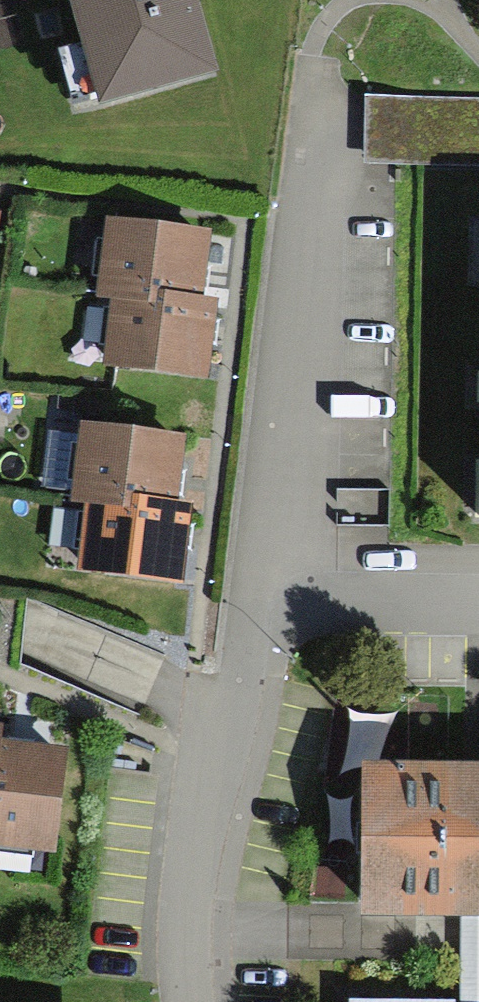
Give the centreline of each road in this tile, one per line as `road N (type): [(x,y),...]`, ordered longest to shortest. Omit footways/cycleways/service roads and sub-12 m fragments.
road 1 (residential): [(270,571),(304,124)]
road 2 (residential): [(195,1001),(185,898),(224,647),(270,571)]
road 3 (residential): [(270,571),(478,572)]

